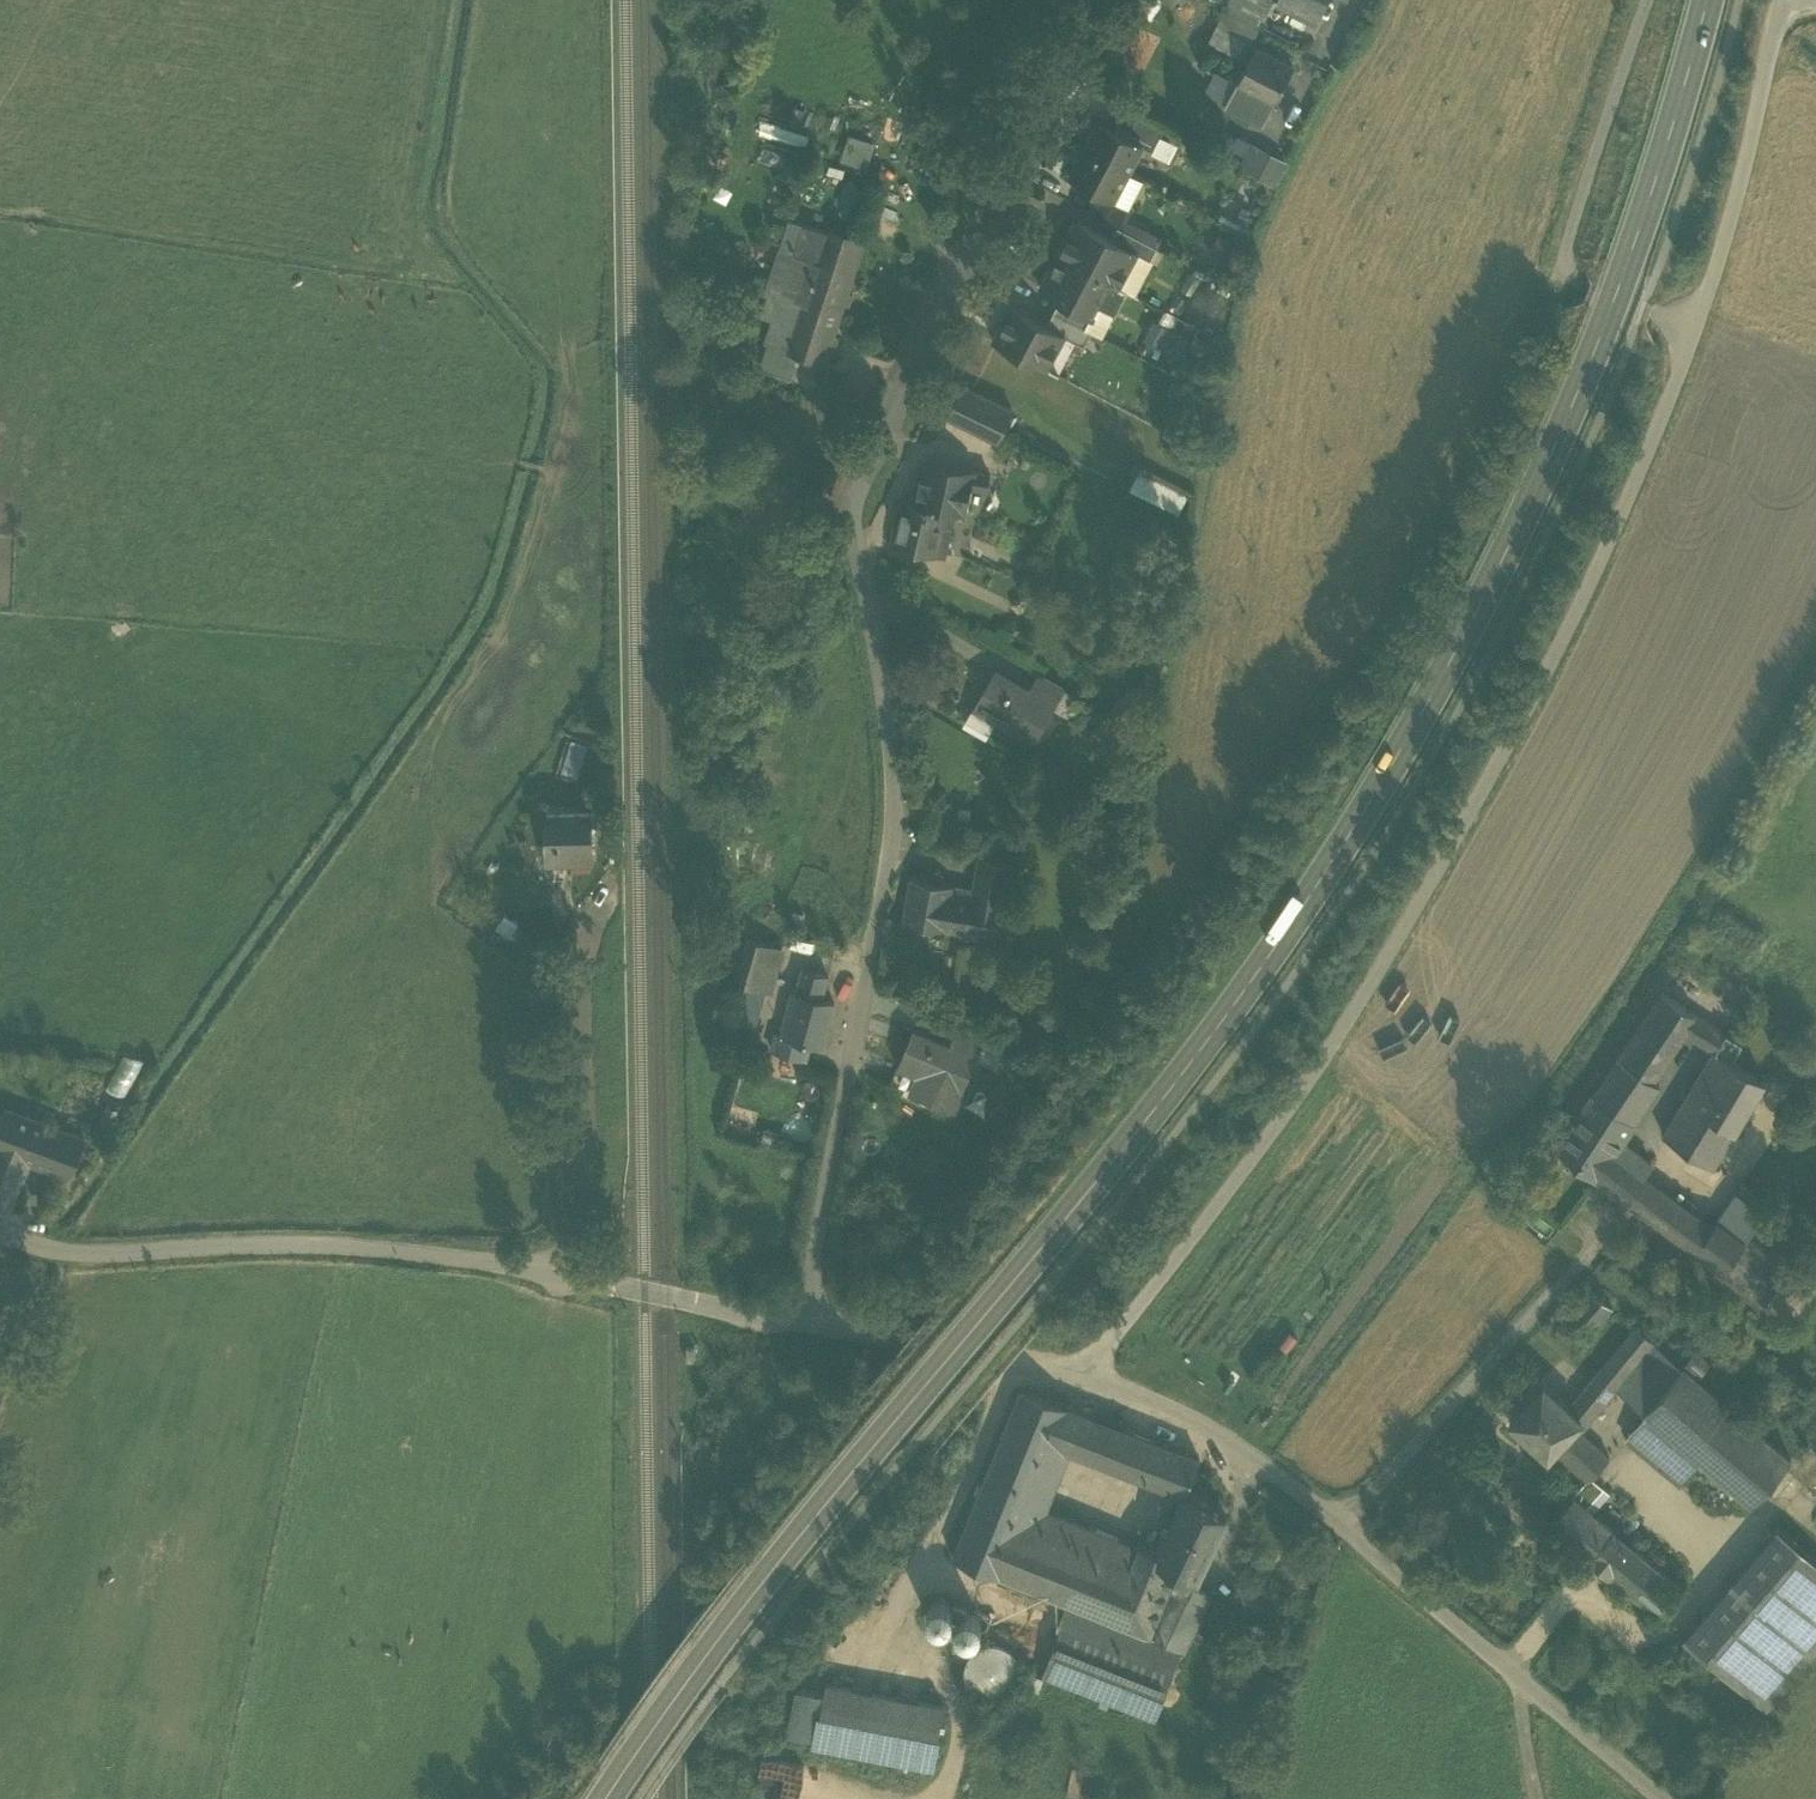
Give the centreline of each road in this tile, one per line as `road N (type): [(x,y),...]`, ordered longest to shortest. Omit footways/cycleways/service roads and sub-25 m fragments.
road 1 (primary): [(599,1798),(754,1582),(1155,1101),(1276,941),(1386,772),(1508,546),(1588,367),(1670,129),(1705,0)]
road 2 (residential): [(801,1323),(889,821),(884,721),(857,568),(856,498),(1096,0)]
road 3 (unclassified): [(1691,327),(1639,479),(1468,822),(1249,1158),(1086,1376)]
road 4 (unclassified): [(1086,1376),(1256,1450),(1679,1798)]
road 5 (residential): [(0,1228),(81,1256),(379,1248),(571,1276)]
road 6 (unclassified): [(1643,0),(1565,261),(1577,289),(1691,327)]
road 7 (residential): [(571,1276),(601,1142),(589,934)]
road 8 (unclassified): [(1691,327),(1741,180),(1781,0)]
road 9 (unclassified): [(801,1323),(1086,1376)]
road 10 (residential): [(571,1276),(801,1323)]
road 11 (track): [(1537,1679),(1551,1798)]

